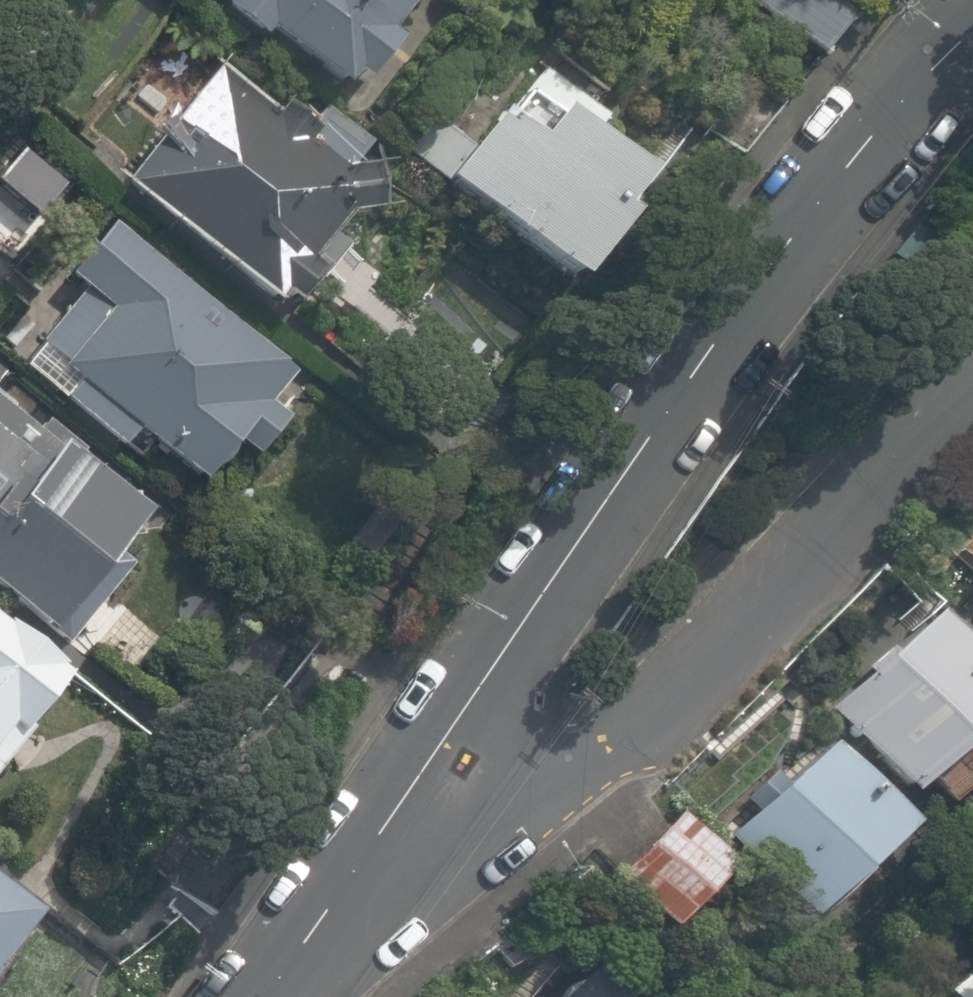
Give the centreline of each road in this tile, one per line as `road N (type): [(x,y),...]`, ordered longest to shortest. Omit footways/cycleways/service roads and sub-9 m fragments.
road 1 (tertiary): [(972,23),(895,98),(389,828)]
road 2 (residential): [(389,828),(431,846),(473,836),(508,814),(871,507),(972,401)]
road 3 (tertiary): [(389,828),(261,996)]

